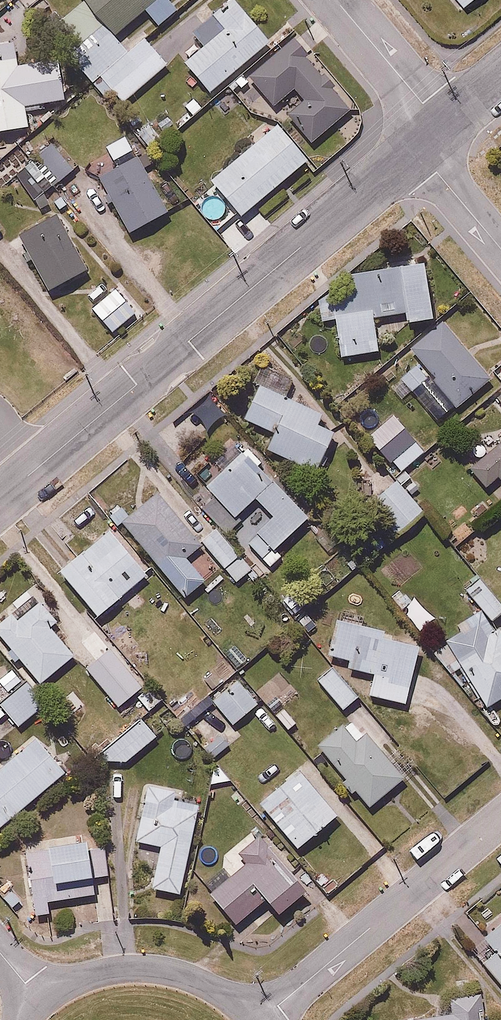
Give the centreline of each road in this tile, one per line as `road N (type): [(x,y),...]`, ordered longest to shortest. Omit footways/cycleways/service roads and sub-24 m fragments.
road 1 (residential): [(417,149),(0,498)]
road 2 (residential): [(500,818),(263,1019)]
road 3 (residential): [(40,1000),(83,976),(145,966),(211,985),(256,1019)]
road 4 (residential): [(443,126),(336,0)]
road 5 (residential): [(417,149),(500,250)]

